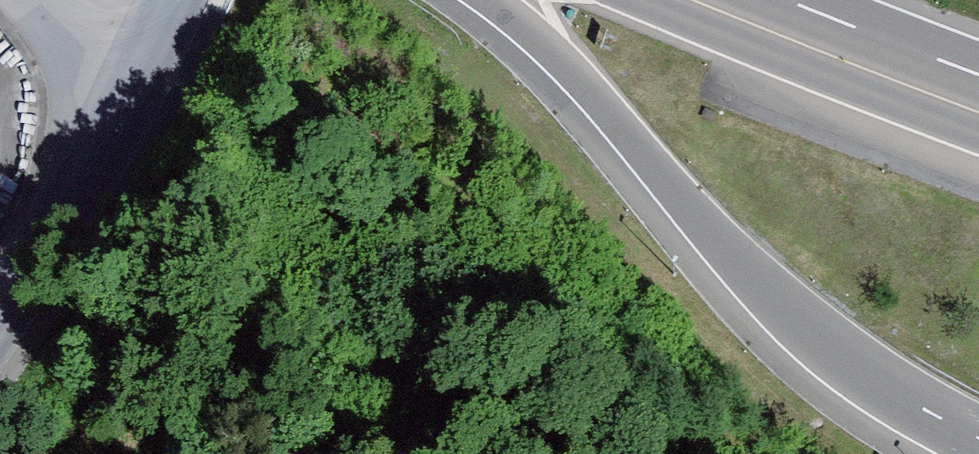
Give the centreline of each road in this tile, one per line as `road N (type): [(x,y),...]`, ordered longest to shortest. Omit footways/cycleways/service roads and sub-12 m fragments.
road 1 (trunk): [(490,0),(567,71),(705,233),(804,327),(870,376),(978,438)]
road 2 (residential): [(176,0),(145,70),(0,299)]
road 3 (trunk): [(978,112),(693,0)]
road 4 (track): [(44,0),(145,70)]

